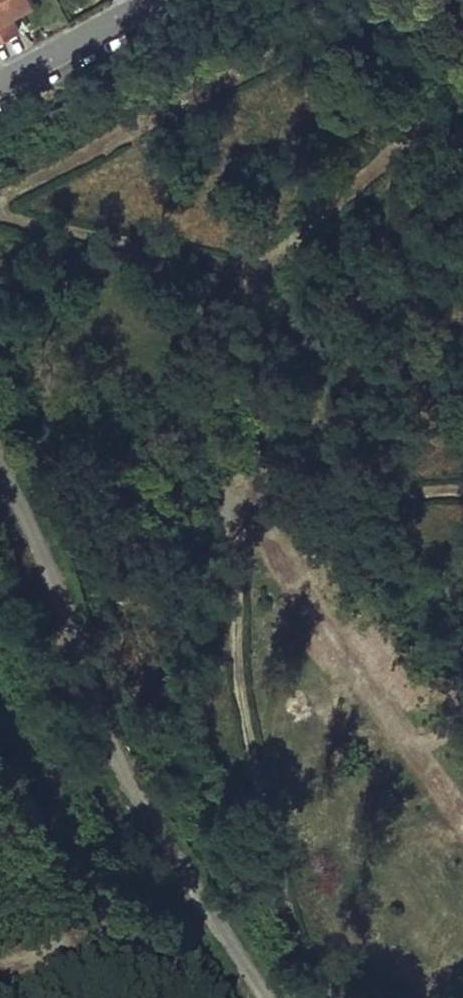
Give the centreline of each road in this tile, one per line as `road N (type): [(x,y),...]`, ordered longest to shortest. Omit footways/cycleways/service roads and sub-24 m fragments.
road 1 (residential): [(141,0),(0,79)]

